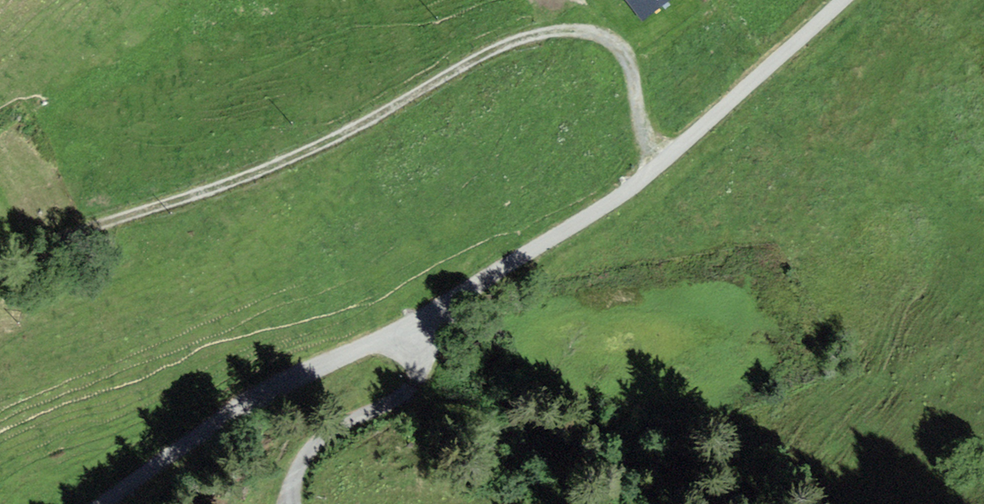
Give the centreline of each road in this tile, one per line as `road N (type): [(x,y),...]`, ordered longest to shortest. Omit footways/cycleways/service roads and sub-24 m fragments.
road 1 (track): [(0,242),(88,229),(210,190),(313,149),(509,45),(561,31),(607,38),(621,50),(646,139),(661,164)]
road 2 (unclassified): [(845,0),(661,164),(406,326)]
road 3 (unclassified): [(406,326),(250,402),(109,503)]
road 4 (unclassified): [(406,326),(422,352),(418,381),(310,450),(295,480),(296,503)]

